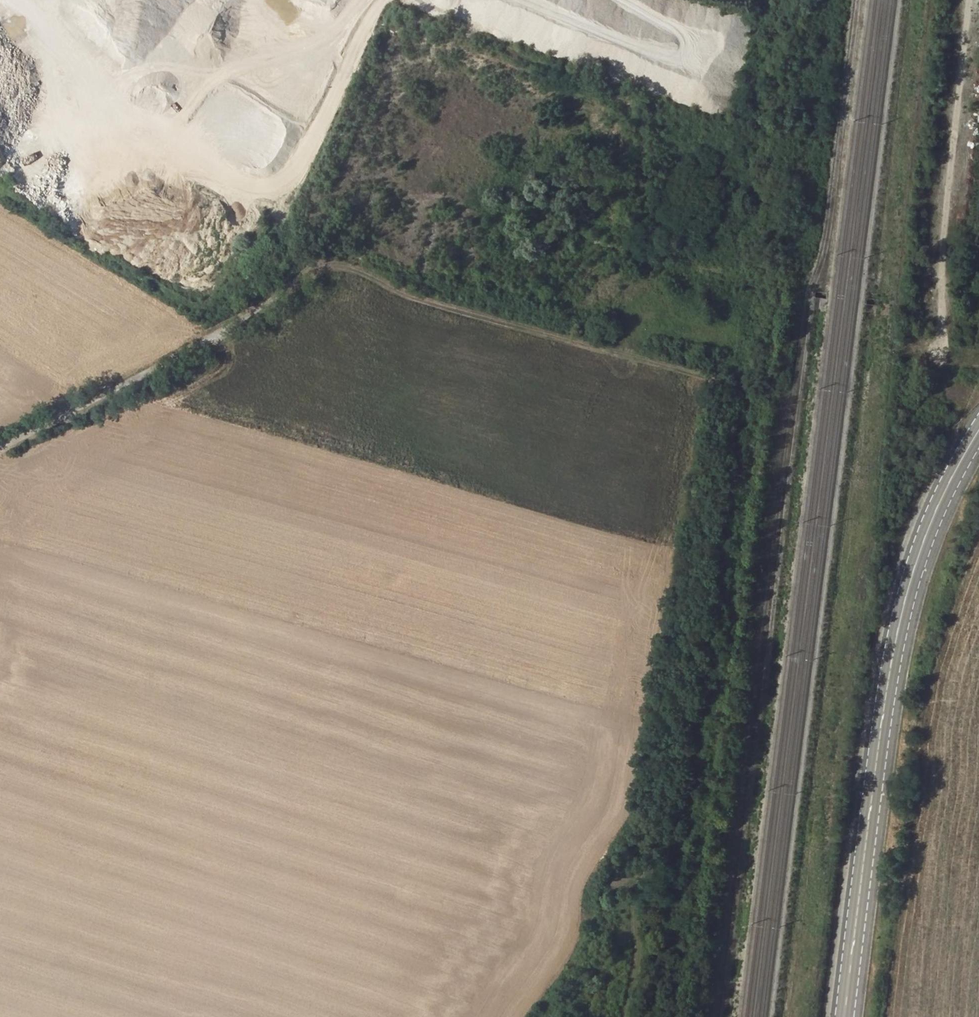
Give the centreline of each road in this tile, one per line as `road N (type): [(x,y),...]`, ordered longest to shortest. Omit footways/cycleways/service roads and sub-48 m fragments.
road 1 (primary): [(978,430),(933,516),(901,616),(869,794),(844,1016)]
road 2 (track): [(969,0),(938,353)]
road 3 (track): [(0,444),(305,283)]

